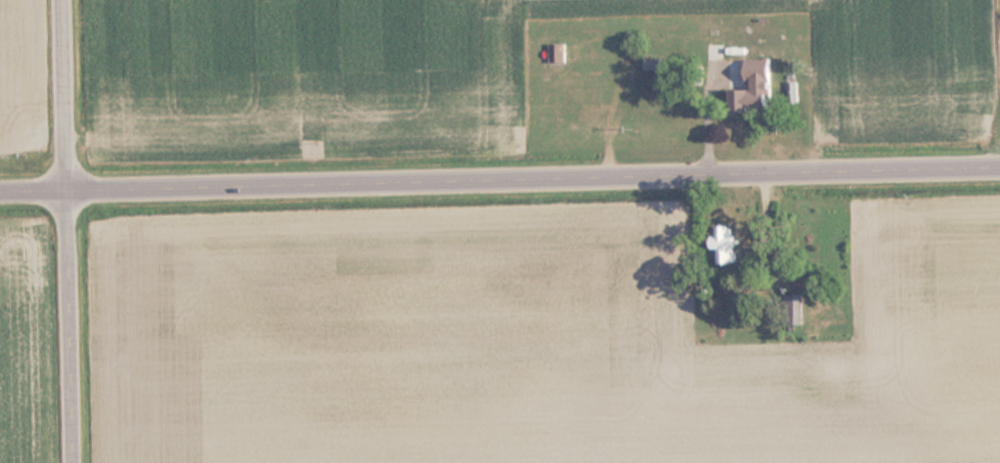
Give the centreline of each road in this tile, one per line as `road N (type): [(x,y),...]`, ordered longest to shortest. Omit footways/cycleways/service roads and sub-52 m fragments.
road 1 (secondary): [(0,190),(999,164)]
road 2 (residential): [(79,462),(69,0)]

